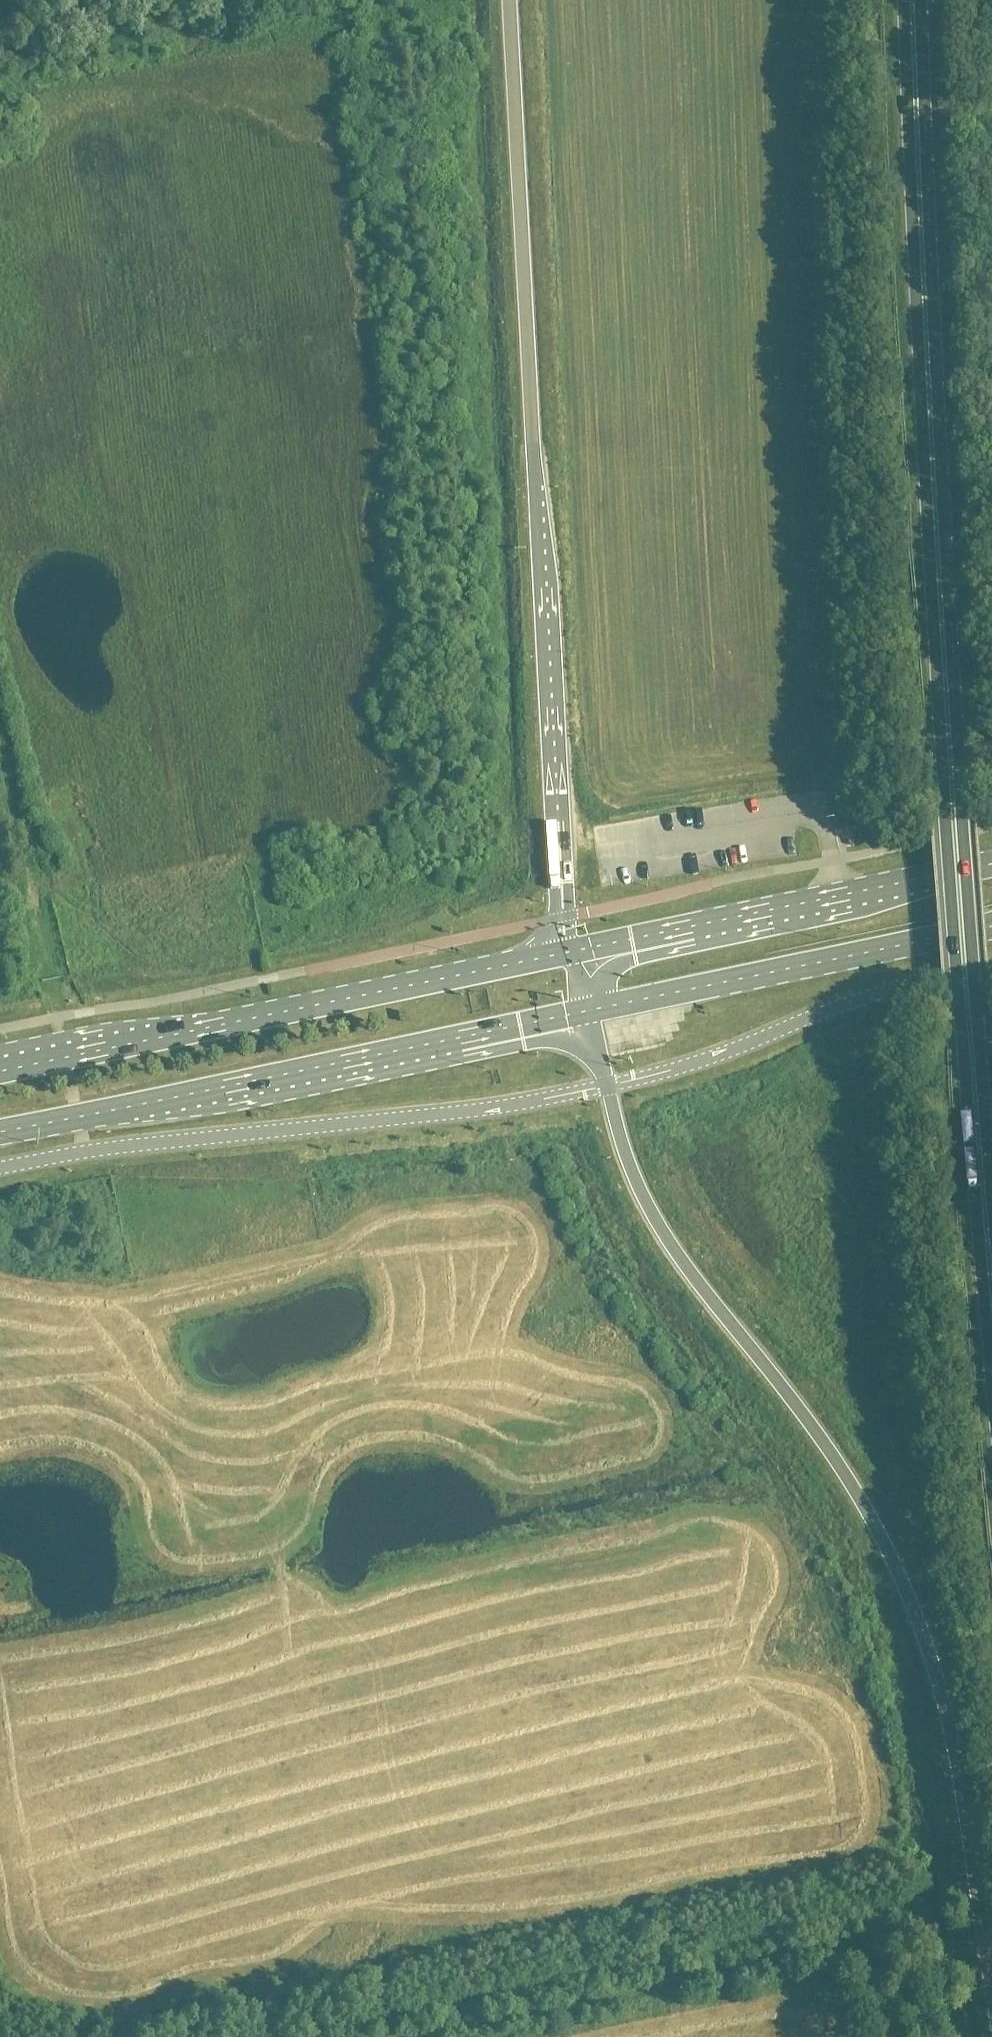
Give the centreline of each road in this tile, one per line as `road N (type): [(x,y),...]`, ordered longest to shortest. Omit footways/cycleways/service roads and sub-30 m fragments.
road 1 (trunk): [(991,1311),(950,778),(911,0)]
road 2 (trunk): [(605,1088),(637,1191),(682,1266),(825,1446),(918,1627),(958,1768),(991,1995)]
road 3 (trunk): [(510,0),(532,490),(567,953)]
road 4 (unclassified): [(0,1169),(185,1141),(431,1119),(605,1088)]
road 5 (primary): [(0,1134),(585,1013)]
road 6 (primary): [(567,953),(0,1073)]
road 7 (primary): [(991,866),(567,953)]
road 8 (primary): [(585,1013),(991,929)]
road 9 (unclassified): [(605,1088),(711,1060),(888,992),(991,967)]
road 10 (track): [(0,743),(55,1020)]

